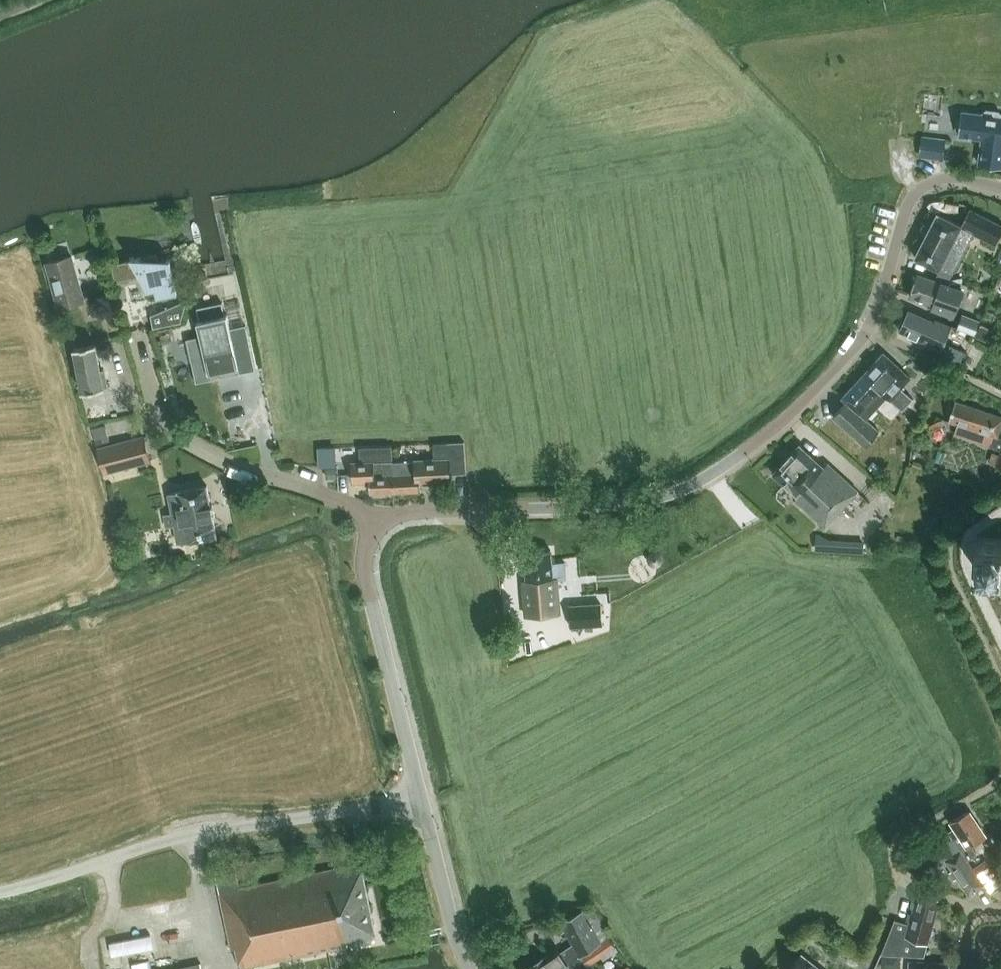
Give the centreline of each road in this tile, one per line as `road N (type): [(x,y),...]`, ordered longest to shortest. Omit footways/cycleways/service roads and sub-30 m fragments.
road 1 (residential): [(382,522),(405,512),(621,505),(709,474),(788,415),(864,334),(917,192),(955,178),(1000,188)]
road 2 (unclassified): [(0,893),(191,835),(421,799)]
road 3 (residential): [(382,522),(221,460),(163,427),(136,334)]
road 4 (unclassified): [(421,799),(365,573),(367,544),(382,522)]
road 5 (unclassified): [(471,968),(421,799)]

